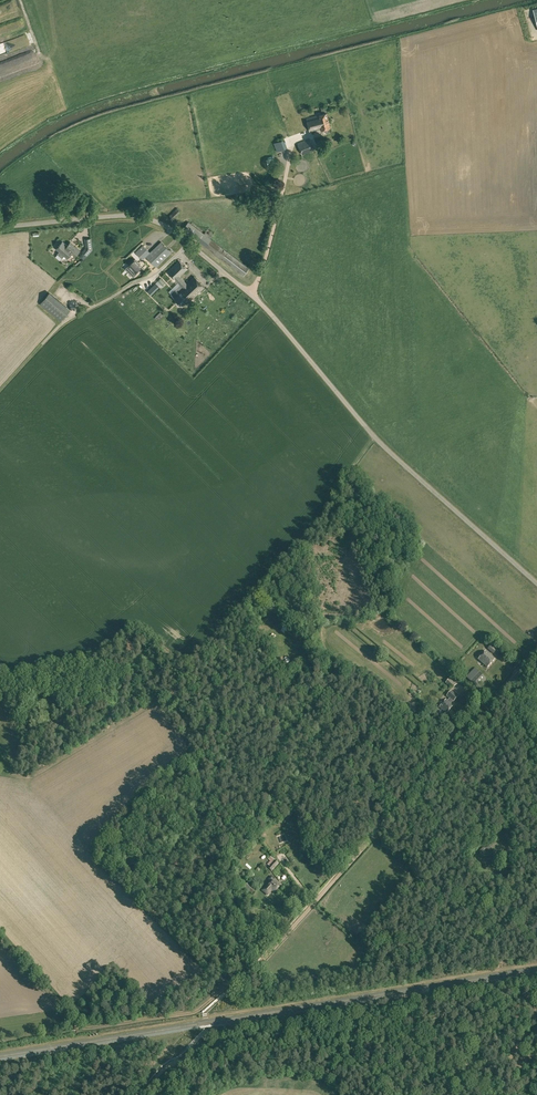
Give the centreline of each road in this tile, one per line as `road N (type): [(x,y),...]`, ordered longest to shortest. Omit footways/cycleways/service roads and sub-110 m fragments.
road 1 (unclassified): [(188,243),(274,316),(377,441),(536,583)]
road 2 (track): [(224,994),(536,654)]
road 3 (track): [(173,697),(37,774),(20,772),(22,746),(32,737),(106,701),(132,674)]
road 4 (track): [(151,998),(121,967),(110,968),(65,1010),(78,1030),(192,1014),(244,977)]
road 5 (track): [(182,1053),(222,1033),(292,1023),(385,1040),(477,1094)]
road 6 (track): [(303,540),(189,665),(173,697)]
road 7 (unclassified): [(0,231),(130,216),(188,243)]
road 8 (track): [(256,782),(233,894),(237,928),(255,964)]
road 9 (track): [(0,672),(76,664),(143,677),(173,697)]
road 10 (unclassified): [(188,243),(150,279),(72,318),(43,342)]
road 11 (track): [(173,697),(252,687),(334,695)]
road 12 (track): [(303,540),(374,437)]
road 13 (track): [(173,697),(191,738),(159,806)]

